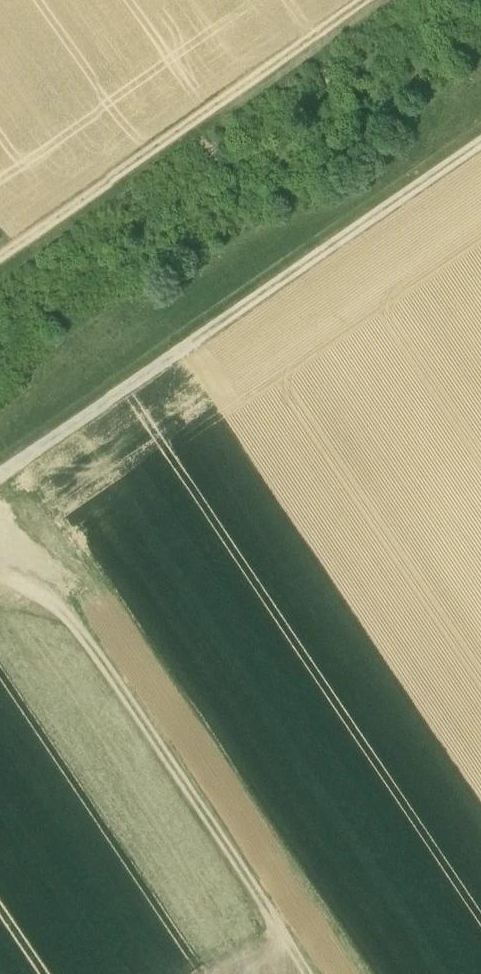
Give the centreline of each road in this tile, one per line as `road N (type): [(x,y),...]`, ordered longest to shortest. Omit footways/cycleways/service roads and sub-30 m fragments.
road 1 (track): [(0,481),(480,147)]
road 2 (track): [(0,254),(366,0)]

